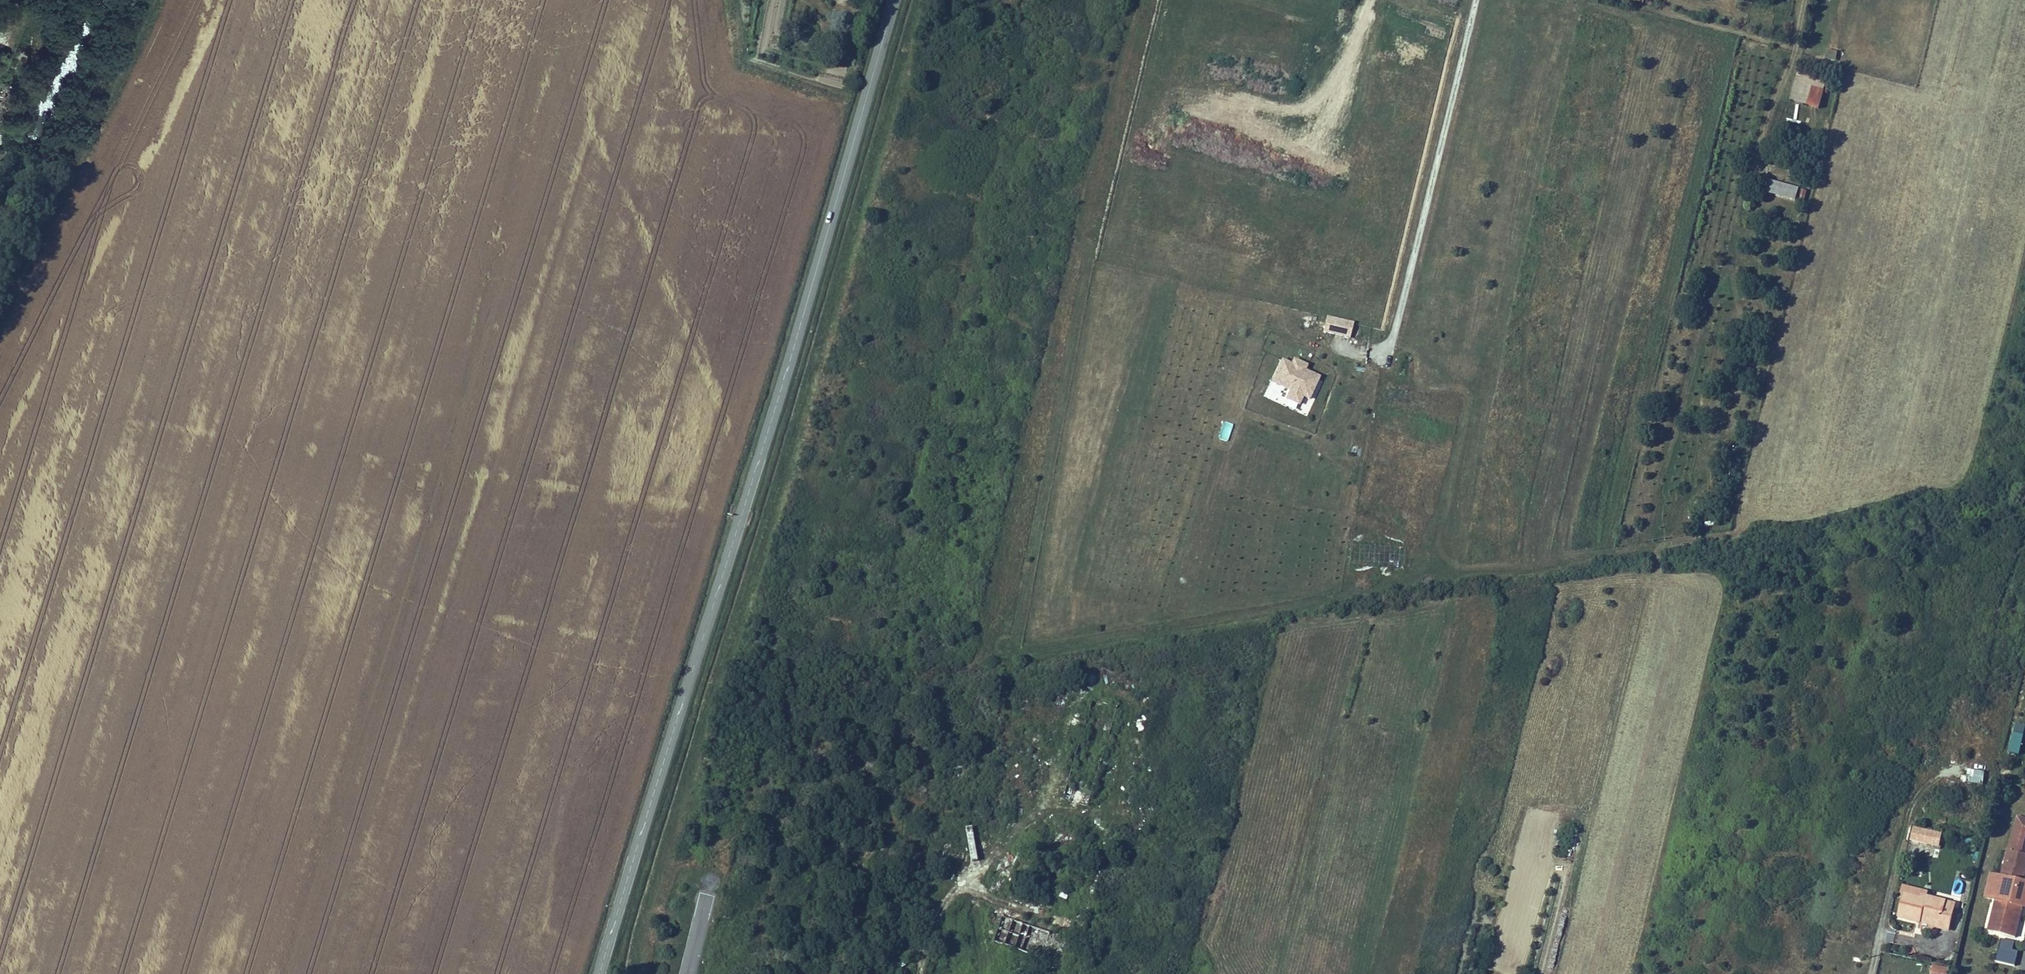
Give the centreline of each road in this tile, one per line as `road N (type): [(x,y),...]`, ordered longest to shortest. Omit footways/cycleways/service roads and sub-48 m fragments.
road 1 (tertiary): [(894,0),(601,973)]

